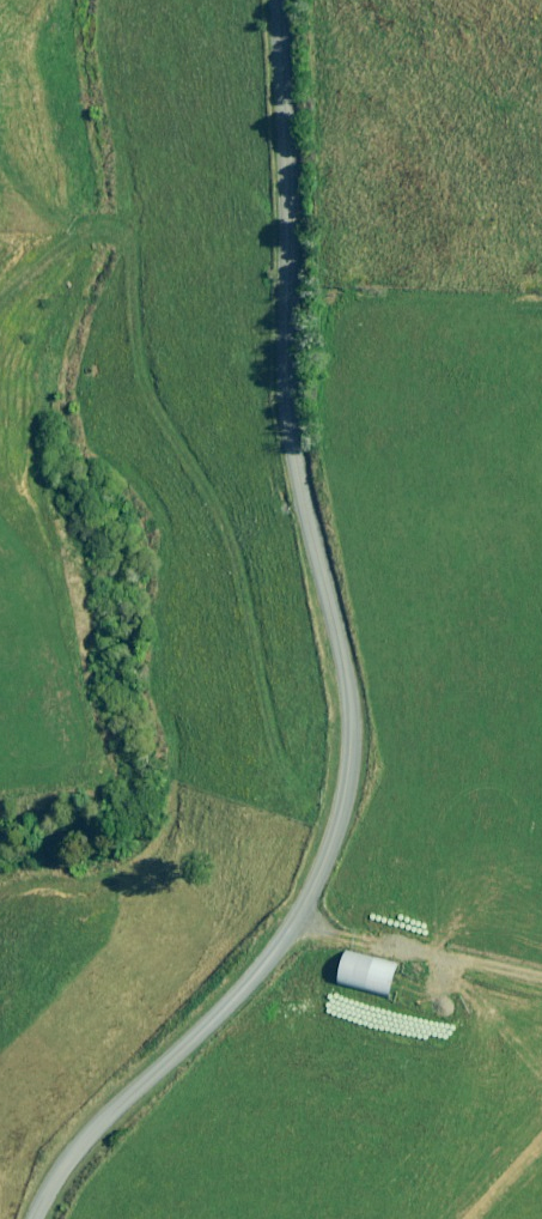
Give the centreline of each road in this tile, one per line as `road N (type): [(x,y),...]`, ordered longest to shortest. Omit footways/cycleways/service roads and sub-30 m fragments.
road 1 (unclassified): [(27,1218),(100,1119),(232,976),(301,879),(344,770),(342,708),(275,230),(277,0)]
road 2 (track): [(326,817),(290,767),(236,556),(187,450),(142,381),(132,231),(71,224),(0,158)]

